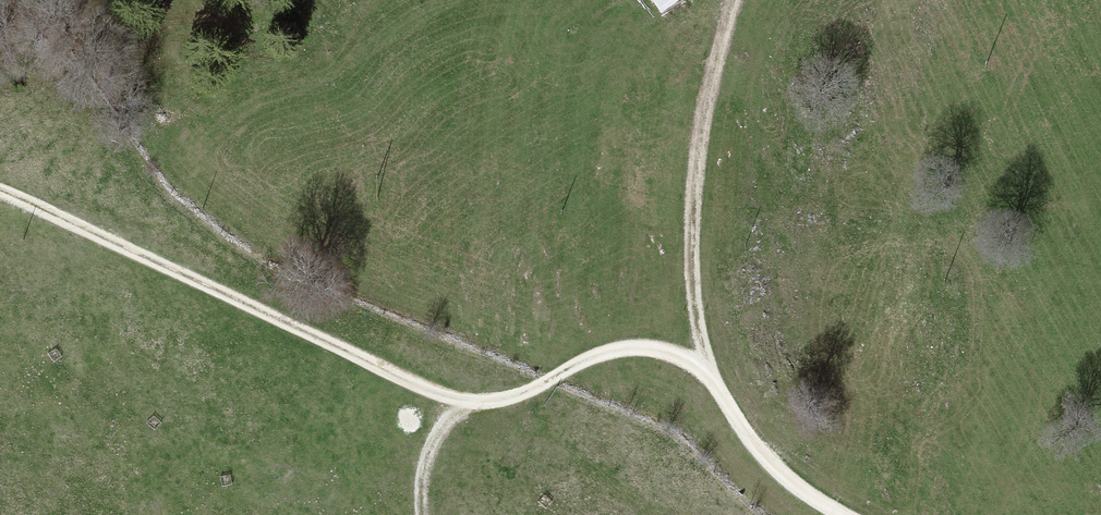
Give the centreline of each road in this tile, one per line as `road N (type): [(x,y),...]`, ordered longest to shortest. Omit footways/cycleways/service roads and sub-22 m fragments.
road 1 (track): [(846,514),(802,491),(754,448),(710,369),(686,354),(628,345),(596,353),(525,395),(468,400),(0,190)]
road 2 (track): [(731,0),(703,123),(694,232),(710,369)]
road 3 (track): [(422,514),(433,443),(453,415),(479,401)]

